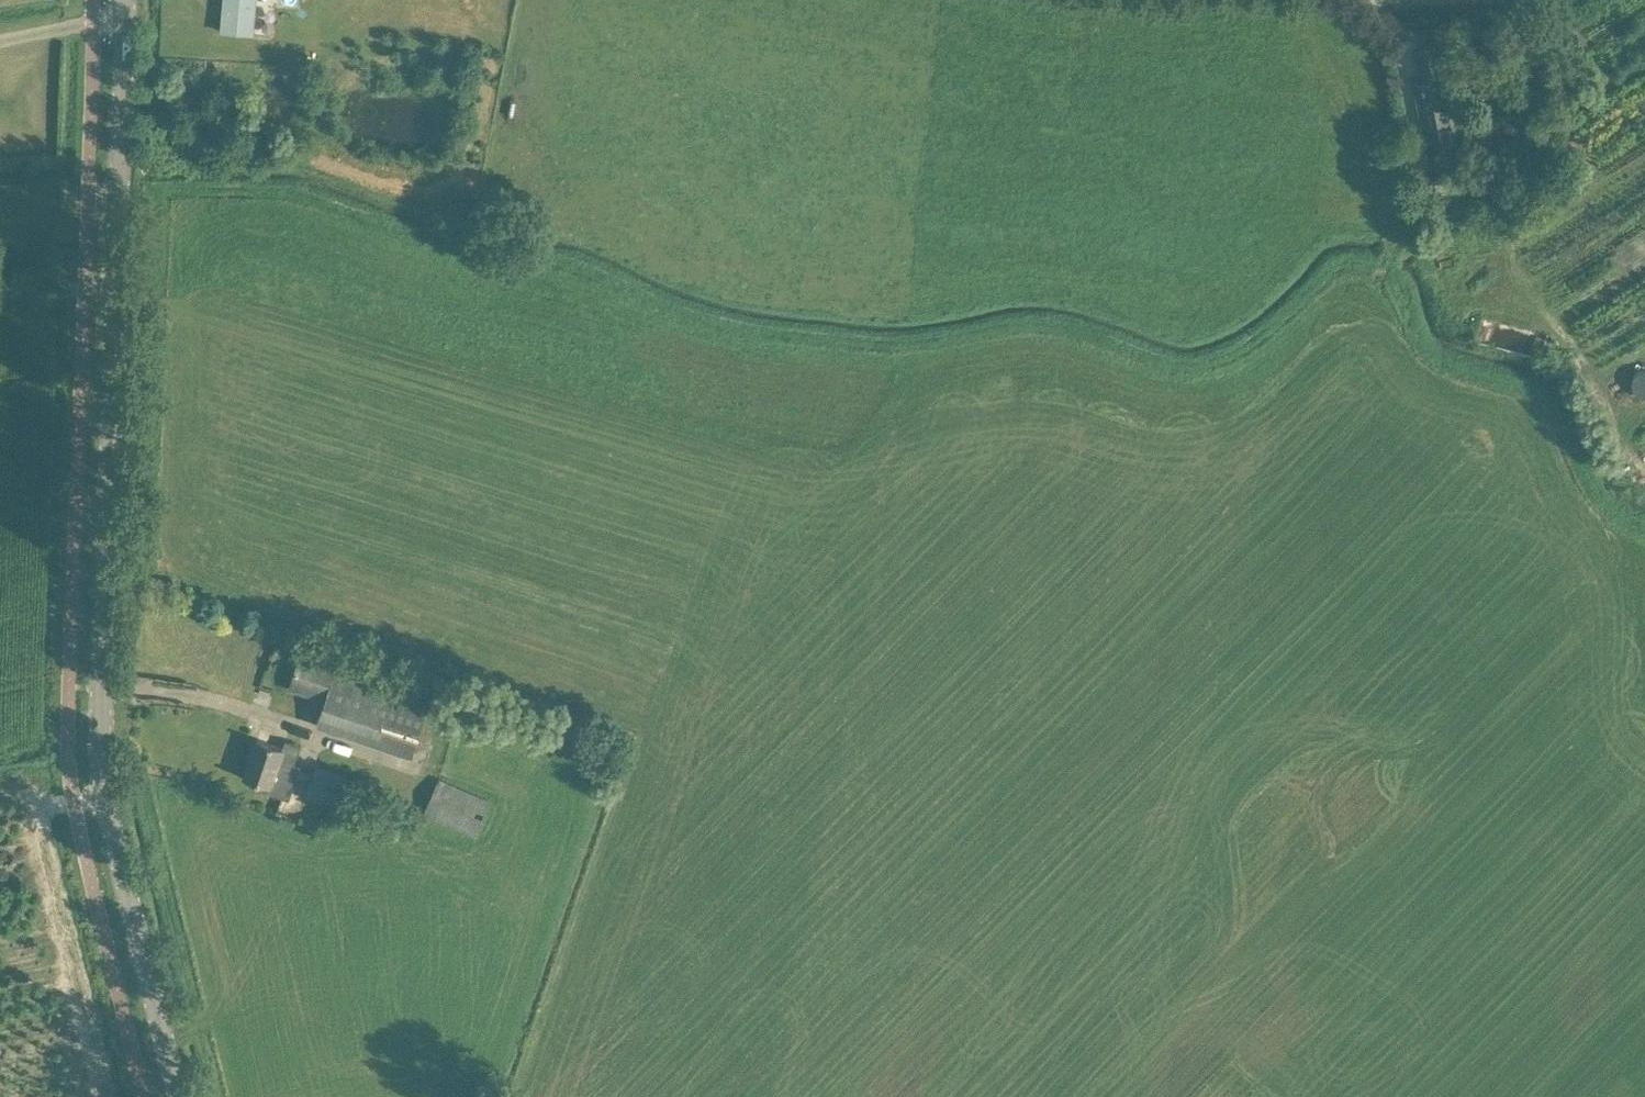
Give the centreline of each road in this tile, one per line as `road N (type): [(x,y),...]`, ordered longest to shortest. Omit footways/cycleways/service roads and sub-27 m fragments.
road 1 (tertiary): [(178,1096),(112,823),(102,738),(126,0)]

